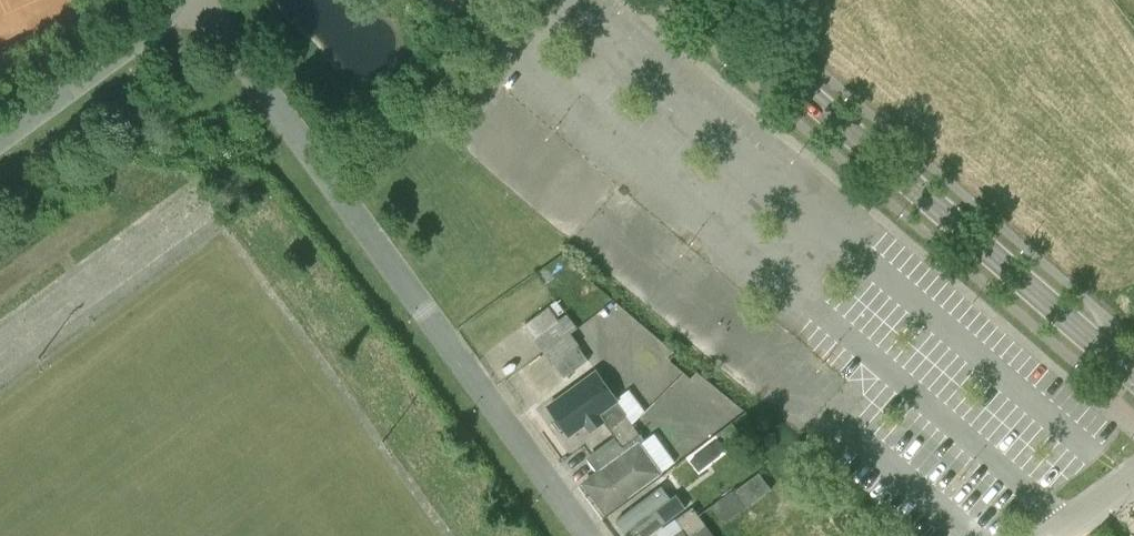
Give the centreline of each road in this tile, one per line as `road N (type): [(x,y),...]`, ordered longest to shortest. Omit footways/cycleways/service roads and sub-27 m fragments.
road 1 (unclassified): [(585,535),(295,135),(189,9)]
road 2 (tertiary): [(1133,374),(697,0)]
road 3 (unclassified): [(0,151),(189,9)]

